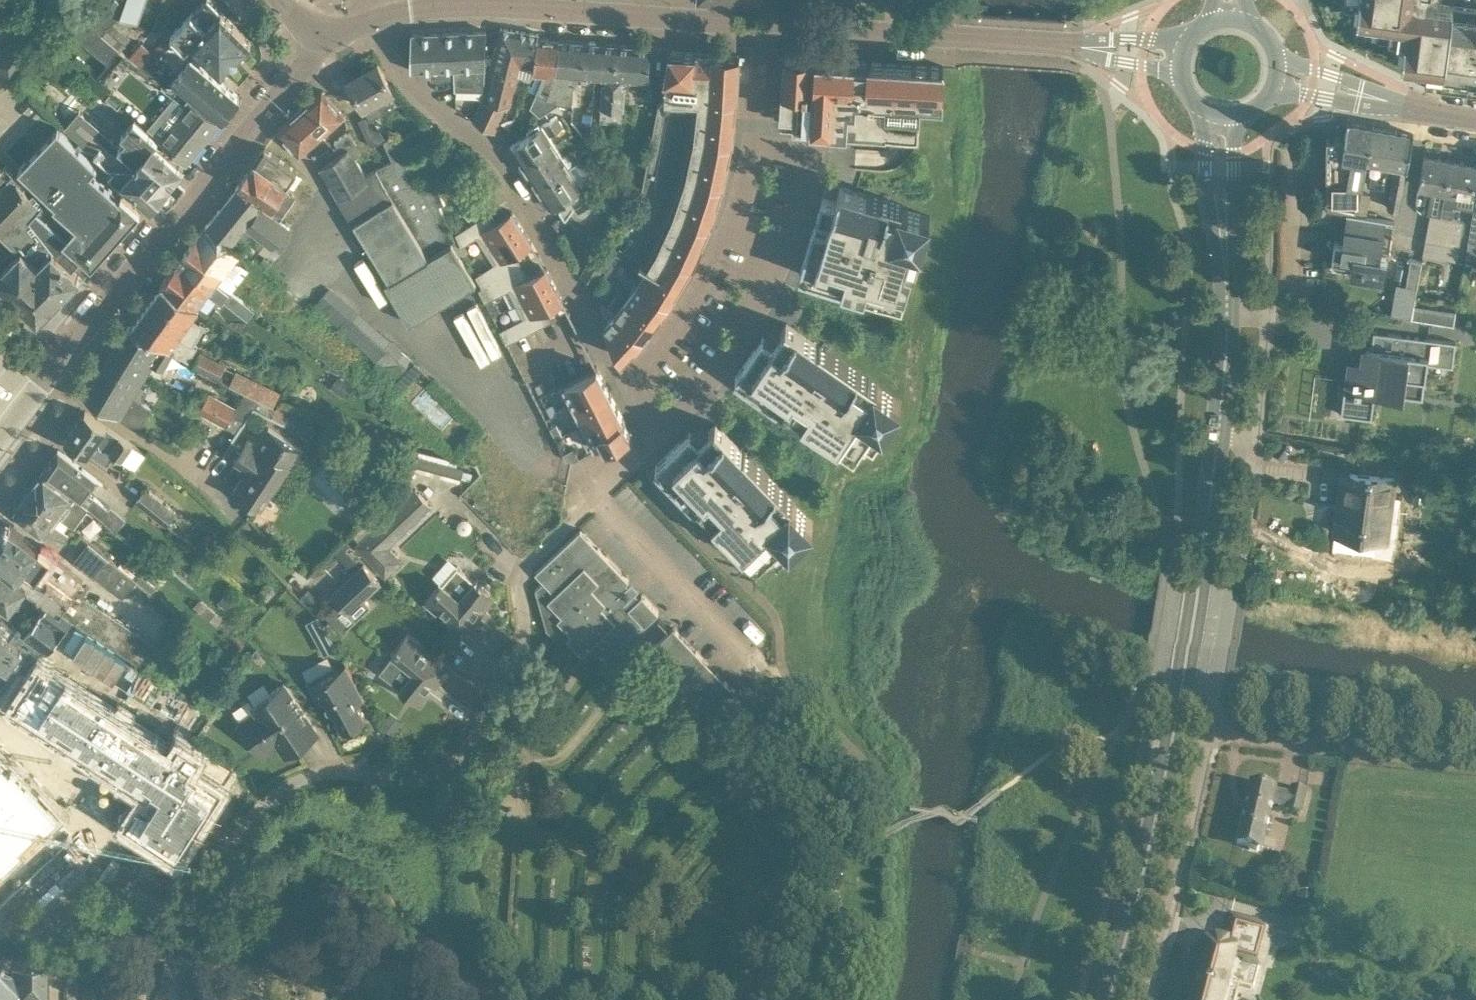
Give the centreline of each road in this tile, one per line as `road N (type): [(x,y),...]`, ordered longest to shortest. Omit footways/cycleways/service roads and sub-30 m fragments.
road 1 (tertiary): [(1110,999),(1181,699),(1223,403)]
road 2 (residential): [(622,381),(501,156),(415,91),(372,22)]
road 3 (residential): [(45,375),(310,49)]
road 4 (residential): [(622,381),(674,322),(725,228),(751,145),(763,26)]
road 5 (residential): [(759,679),(592,505),(645,450),(622,381)]
road 6 (residential): [(474,6),(763,26)]
road 7 (residential): [(1140,999),(1212,726)]
road 8 (residential): [(1212,726),(1475,762)]
road 9 (residential): [(1229,285),(1291,285),(1291,147)]
road 10 (unclassified): [(169,894),(34,754)]
road 11 (residential): [(1231,582),(1246,447),(1223,403)]
road 12 (residential): [(898,34),(1081,45)]
road 13 (tertiary): [(1203,110),(1215,236),(1229,285)]
road 14 (tertiary): [(1229,285),(1236,116)]
road 15 (residential): [(1421,110),(1274,58)]
road 16 (residential): [(1271,89),(1421,110)]
road 17 (residential): [(763,26),(898,34)]
road 18 (residential): [(135,794),(50,734),(34,754)]

